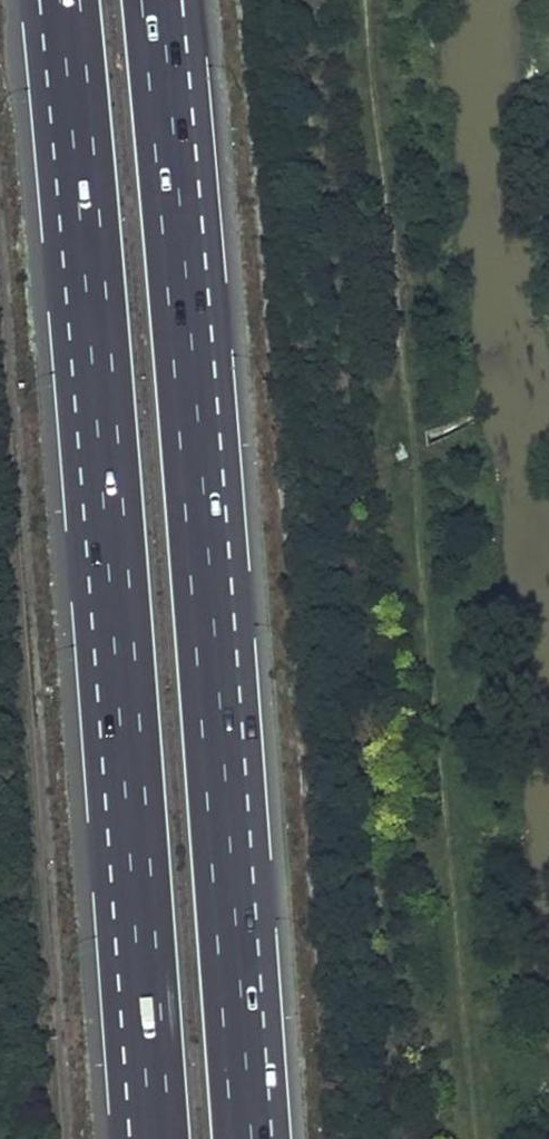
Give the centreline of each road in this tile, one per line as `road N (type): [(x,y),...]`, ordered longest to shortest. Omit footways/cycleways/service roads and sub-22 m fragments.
road 1 (motorway): [(243,1138),(152,0)]
road 2 (motorway): [(69,0),(160,1138)]

